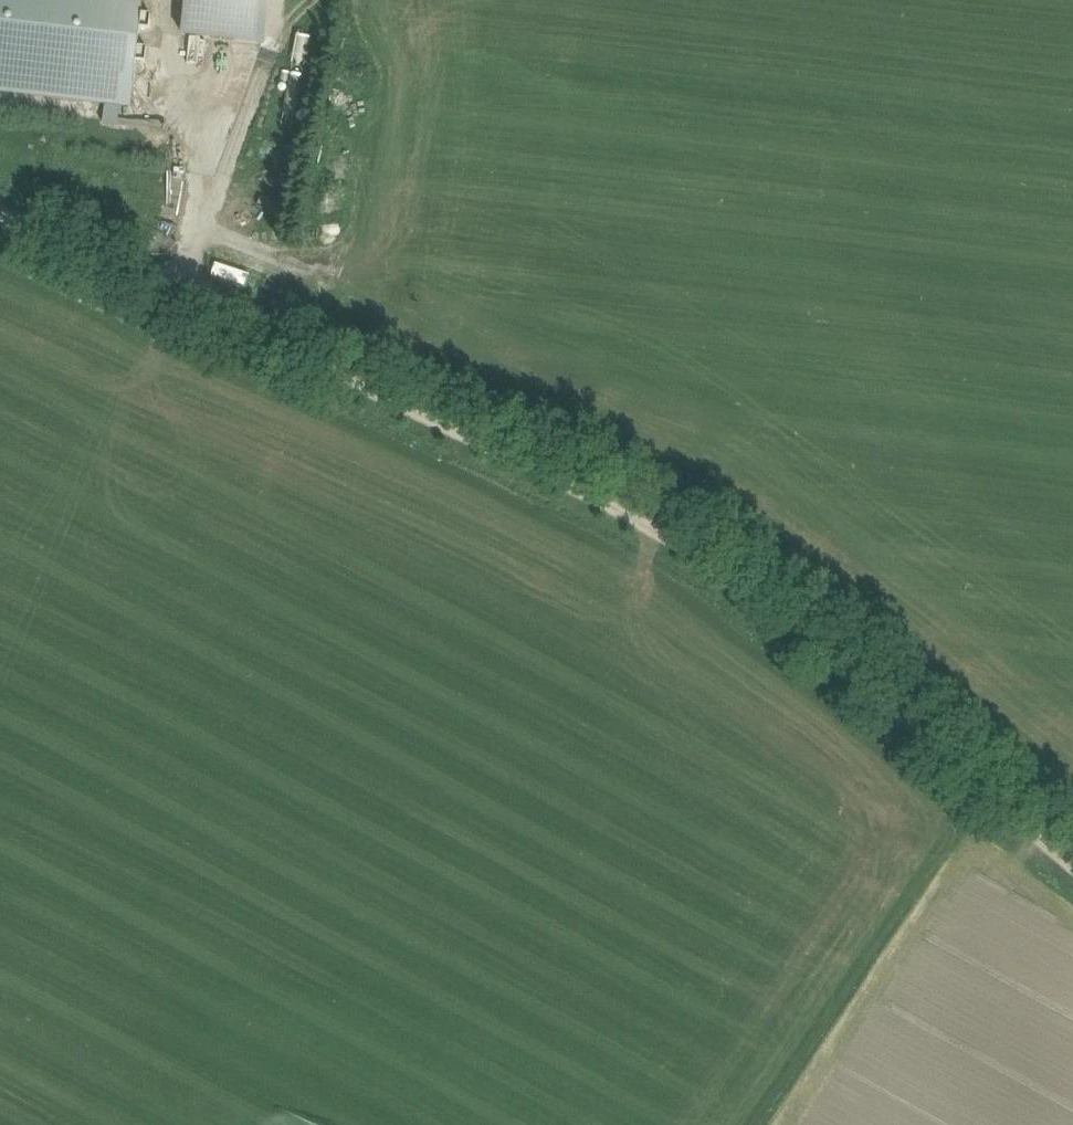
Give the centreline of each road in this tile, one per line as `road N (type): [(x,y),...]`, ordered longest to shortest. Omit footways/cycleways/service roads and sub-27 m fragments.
road 1 (track): [(0,218),(636,516),(730,576),(1072,857)]

